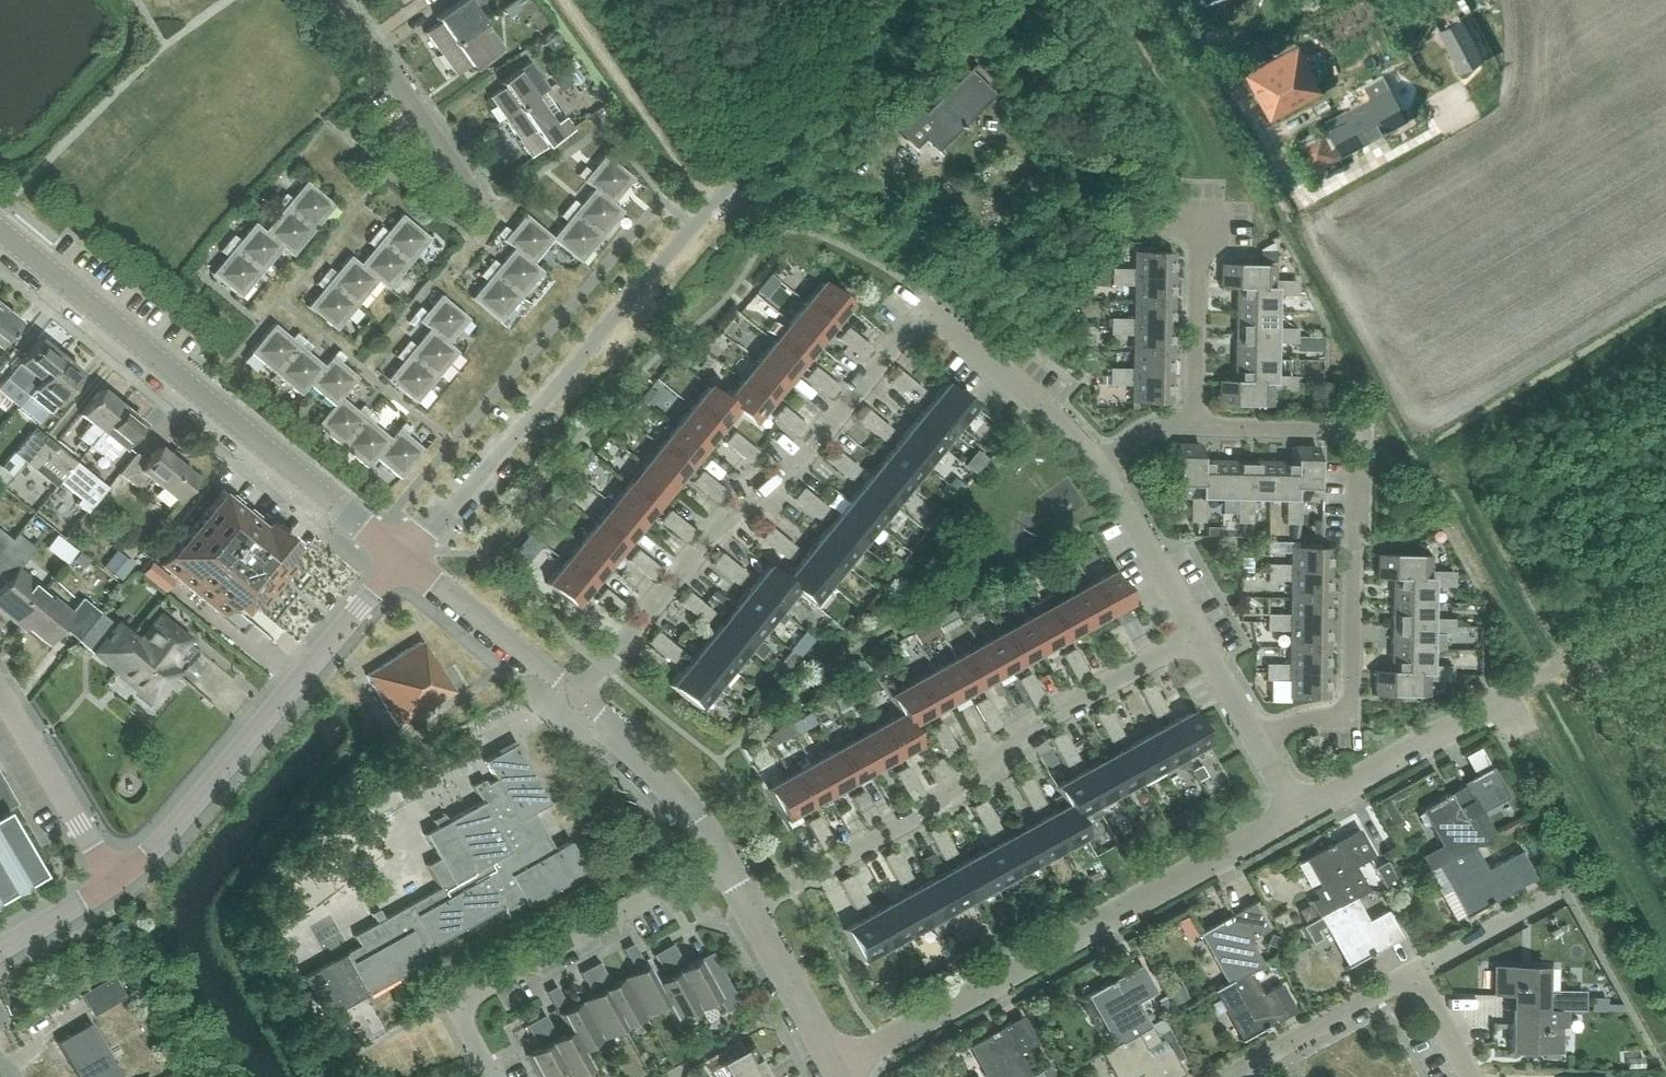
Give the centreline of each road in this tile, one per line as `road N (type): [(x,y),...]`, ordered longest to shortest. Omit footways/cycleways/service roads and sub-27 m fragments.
road 1 (residential): [(404,560),(901,0)]
road 2 (residential): [(581,696),(728,517),(772,489),(927,323),(996,368),(1107,458)]
road 3 (residential): [(1193,424),(1355,432),(1353,786),(1292,815)]
road 4 (residential): [(833,1073),(1292,815)]
road 5 (residential): [(749,907),(954,789),(1031,729),(1195,629)]
road 6 (residential): [(404,560),(0,232)]
road 7 (residential): [(114,880),(175,827),(404,560)]
road 8 (residential): [(493,1076),(452,999),(723,856)]
road 9 (residential): [(1168,217),(1203,218),(1193,424)]
road 10 (residential): [(581,696),(404,560)]
road 11 (residential): [(114,880),(0,692)]
road 12 (track): [(1291,182),(1177,0)]
road 13 (residential): [(723,856),(646,760),(581,696)]
road 14 (residential): [(459,172),(337,0)]
road 15 (residential): [(1292,815),(1195,629)]
road 16 (residential): [(1238,1076),(1413,979)]
road 17 (residential): [(1195,629),(1107,458)]
road 18 (residential): [(833,1073),(749,907)]
road 19 (residential): [(0,951),(114,880)]

